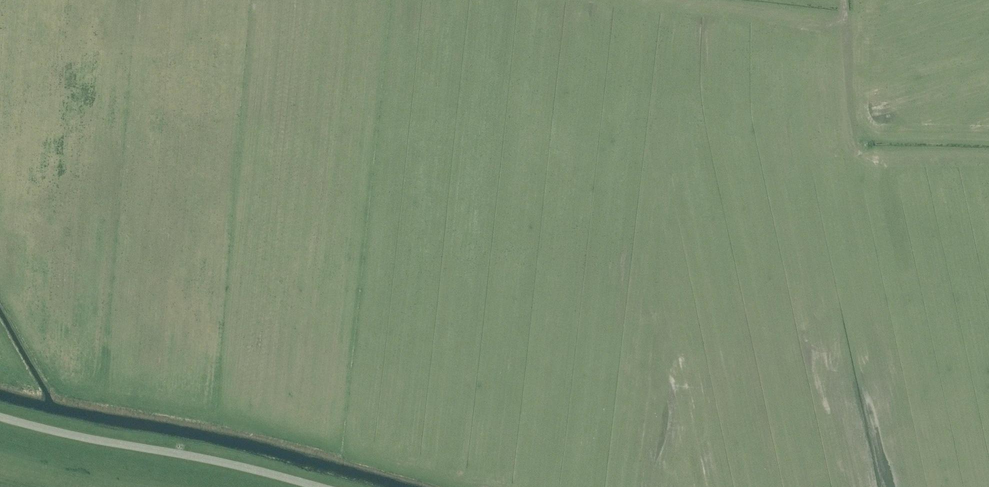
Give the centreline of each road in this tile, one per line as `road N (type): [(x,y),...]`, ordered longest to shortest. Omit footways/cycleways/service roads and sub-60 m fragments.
road 1 (unclassified): [(307,486),(0,421)]

